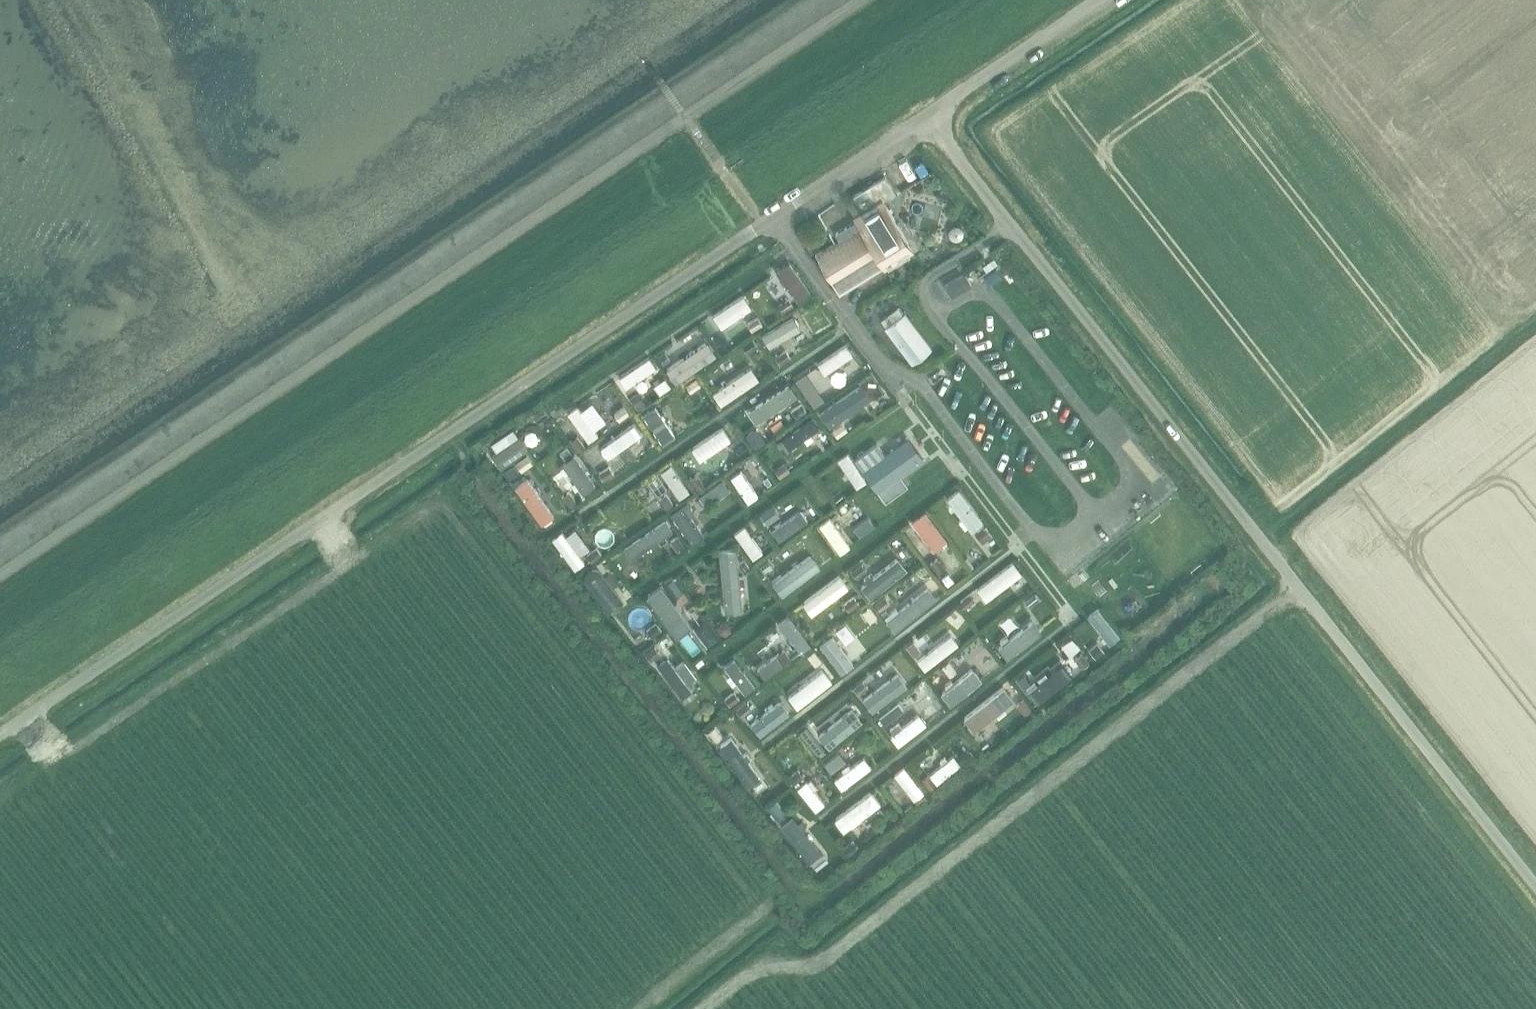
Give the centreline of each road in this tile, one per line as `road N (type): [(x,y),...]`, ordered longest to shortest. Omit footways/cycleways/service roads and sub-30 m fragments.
road 1 (unclassified): [(0,750),(582,346),(929,121)]
road 2 (unclassified): [(1535,890),(929,121)]
road 3 (unclassified): [(929,121),(1109,0)]

